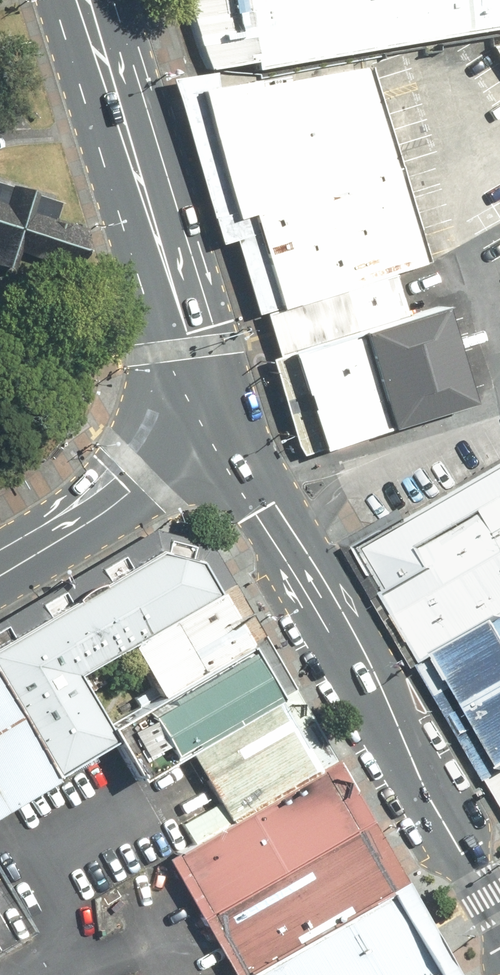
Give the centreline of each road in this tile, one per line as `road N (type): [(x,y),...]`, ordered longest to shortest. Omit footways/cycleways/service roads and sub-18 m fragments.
road 1 (primary): [(499,927),(228,421)]
road 2 (primary): [(228,421),(114,131),(75,0)]
road 3 (secondary): [(228,421),(0,562)]

